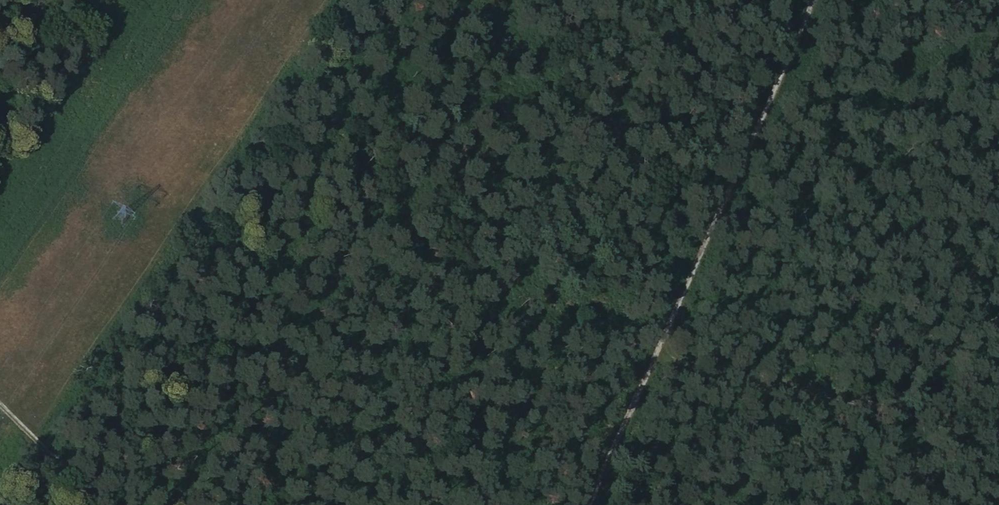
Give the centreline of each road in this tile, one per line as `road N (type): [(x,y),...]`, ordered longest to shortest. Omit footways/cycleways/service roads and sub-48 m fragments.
road 1 (track): [(825,0),(671,358)]
road 2 (track): [(998,438),(671,358)]
road 3 (track): [(671,358),(607,504)]
road 4 (track): [(0,403),(108,504)]

